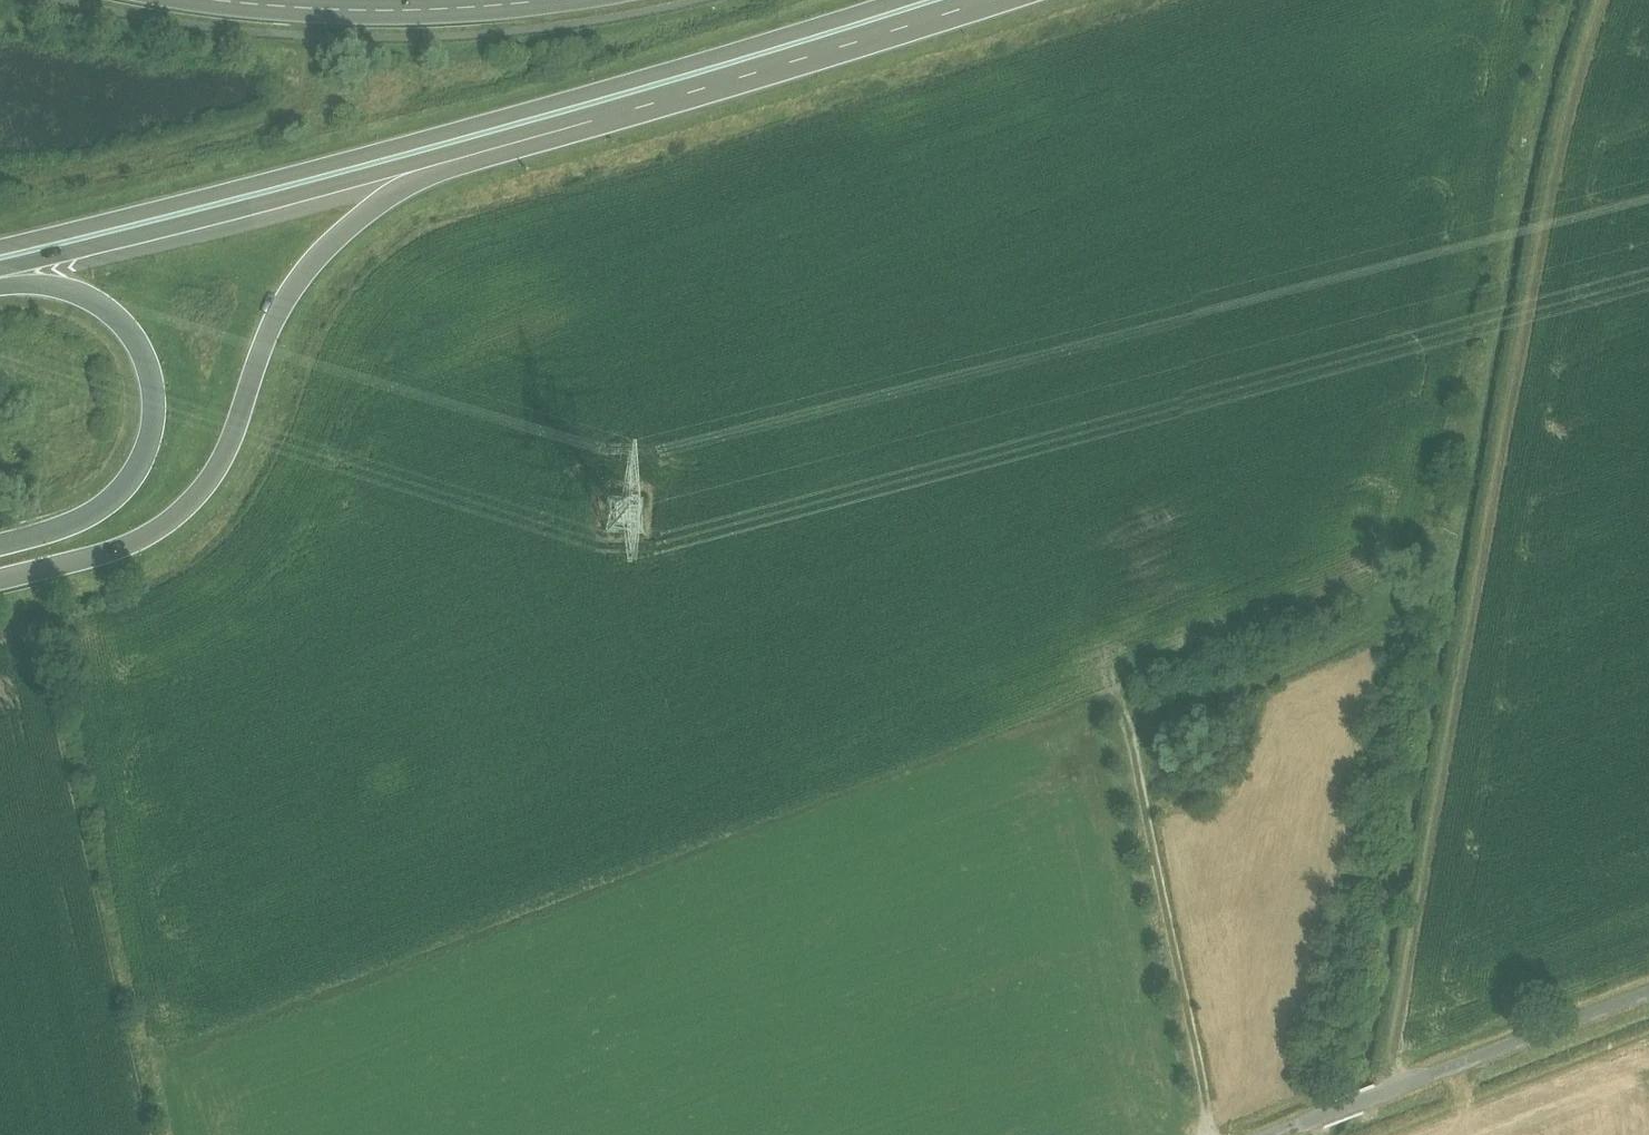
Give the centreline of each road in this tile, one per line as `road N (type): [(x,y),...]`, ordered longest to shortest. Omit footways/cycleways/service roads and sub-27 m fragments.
road 1 (trunk): [(0,581),(122,547),(186,507),(226,451),(266,335),(294,284),(375,205),(591,109)]
road 2 (trunk): [(0,258),(591,109)]
road 3 (trunk): [(0,290),(69,293),(103,312),(135,343),(154,394),(149,440),(118,494),(67,527),(0,546)]
road 4 (unclassified): [(1266,1134),(1648,990)]
road 5 (trunk): [(591,109),(953,0)]
road 6 (secondary): [(210,0),(425,11),(558,0)]

